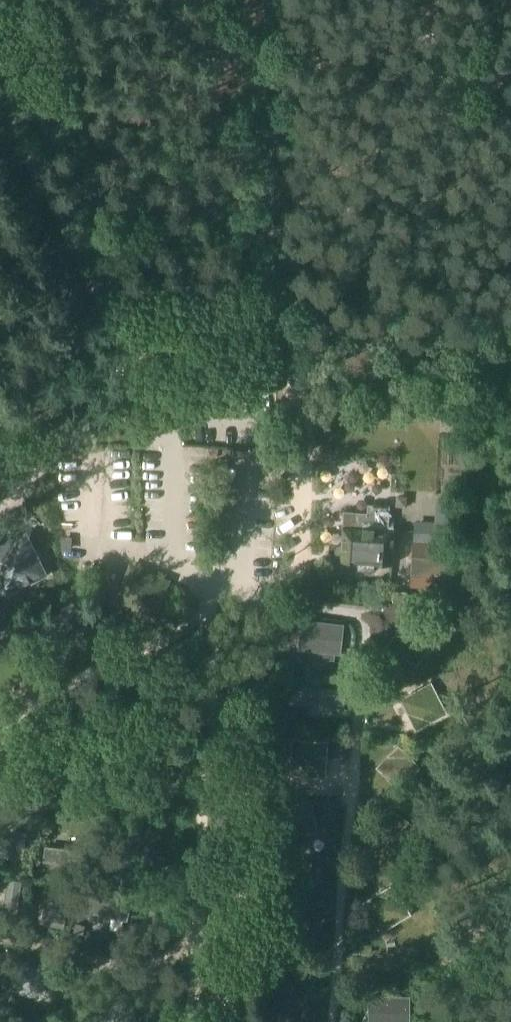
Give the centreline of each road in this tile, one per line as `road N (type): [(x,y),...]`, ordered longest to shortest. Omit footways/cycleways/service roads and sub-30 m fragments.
road 1 (unclassified): [(0,100),(152,389)]
road 2 (track): [(197,944),(163,962),(130,965),(0,937)]
road 3 (track): [(0,510),(44,462),(152,389)]

